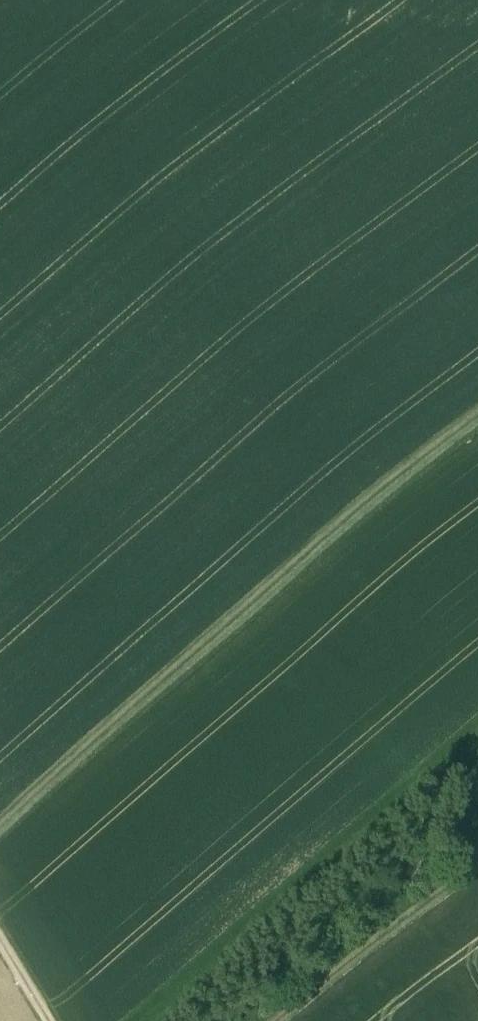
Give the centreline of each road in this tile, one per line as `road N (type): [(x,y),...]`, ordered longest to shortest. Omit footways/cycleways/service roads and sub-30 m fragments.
road 1 (track): [(477,417),(317,549),(0,833)]
road 2 (track): [(284,1020),(477,863)]

